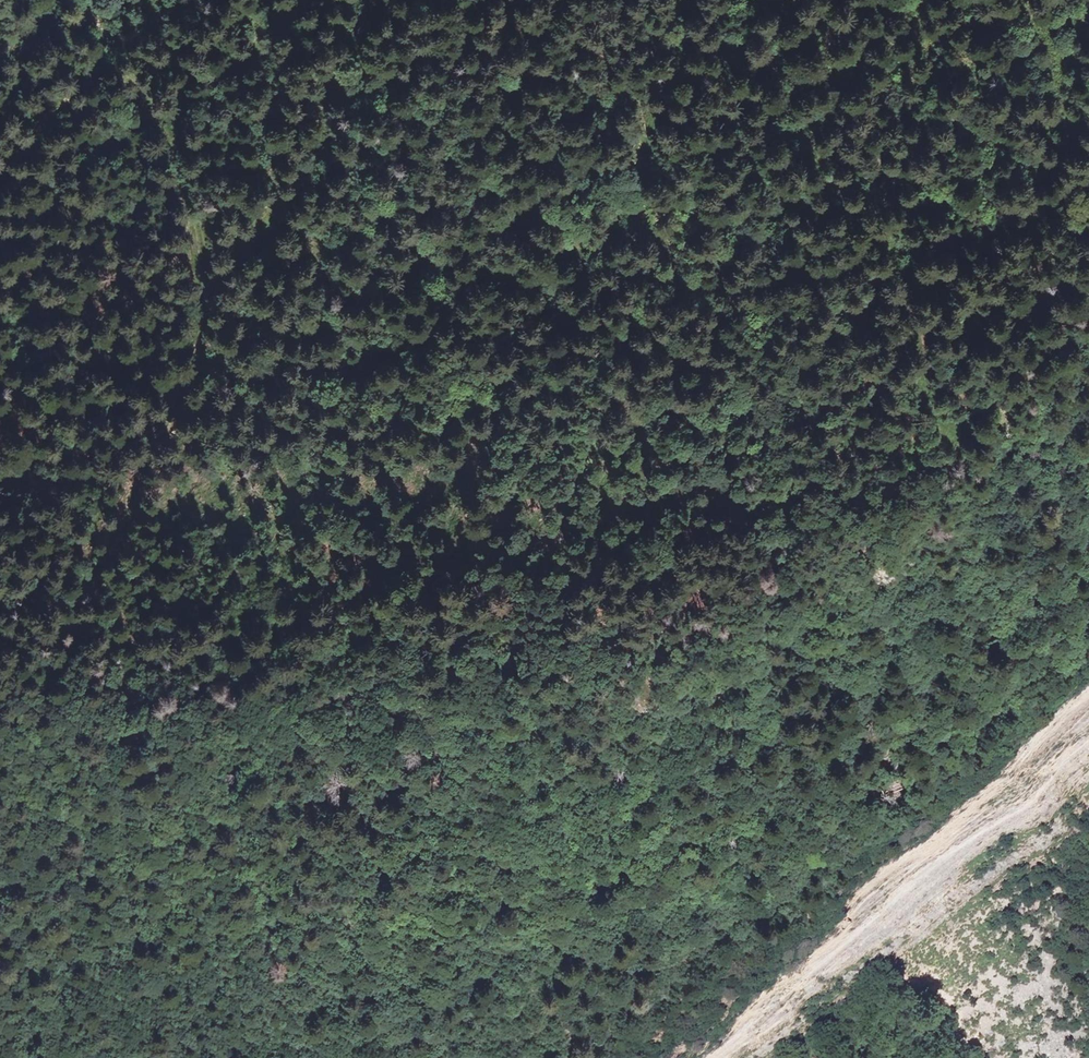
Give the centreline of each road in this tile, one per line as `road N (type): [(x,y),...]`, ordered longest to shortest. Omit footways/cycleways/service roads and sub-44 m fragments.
road 1 (track): [(807,0),(879,175),(932,362),(928,401),(968,447)]

